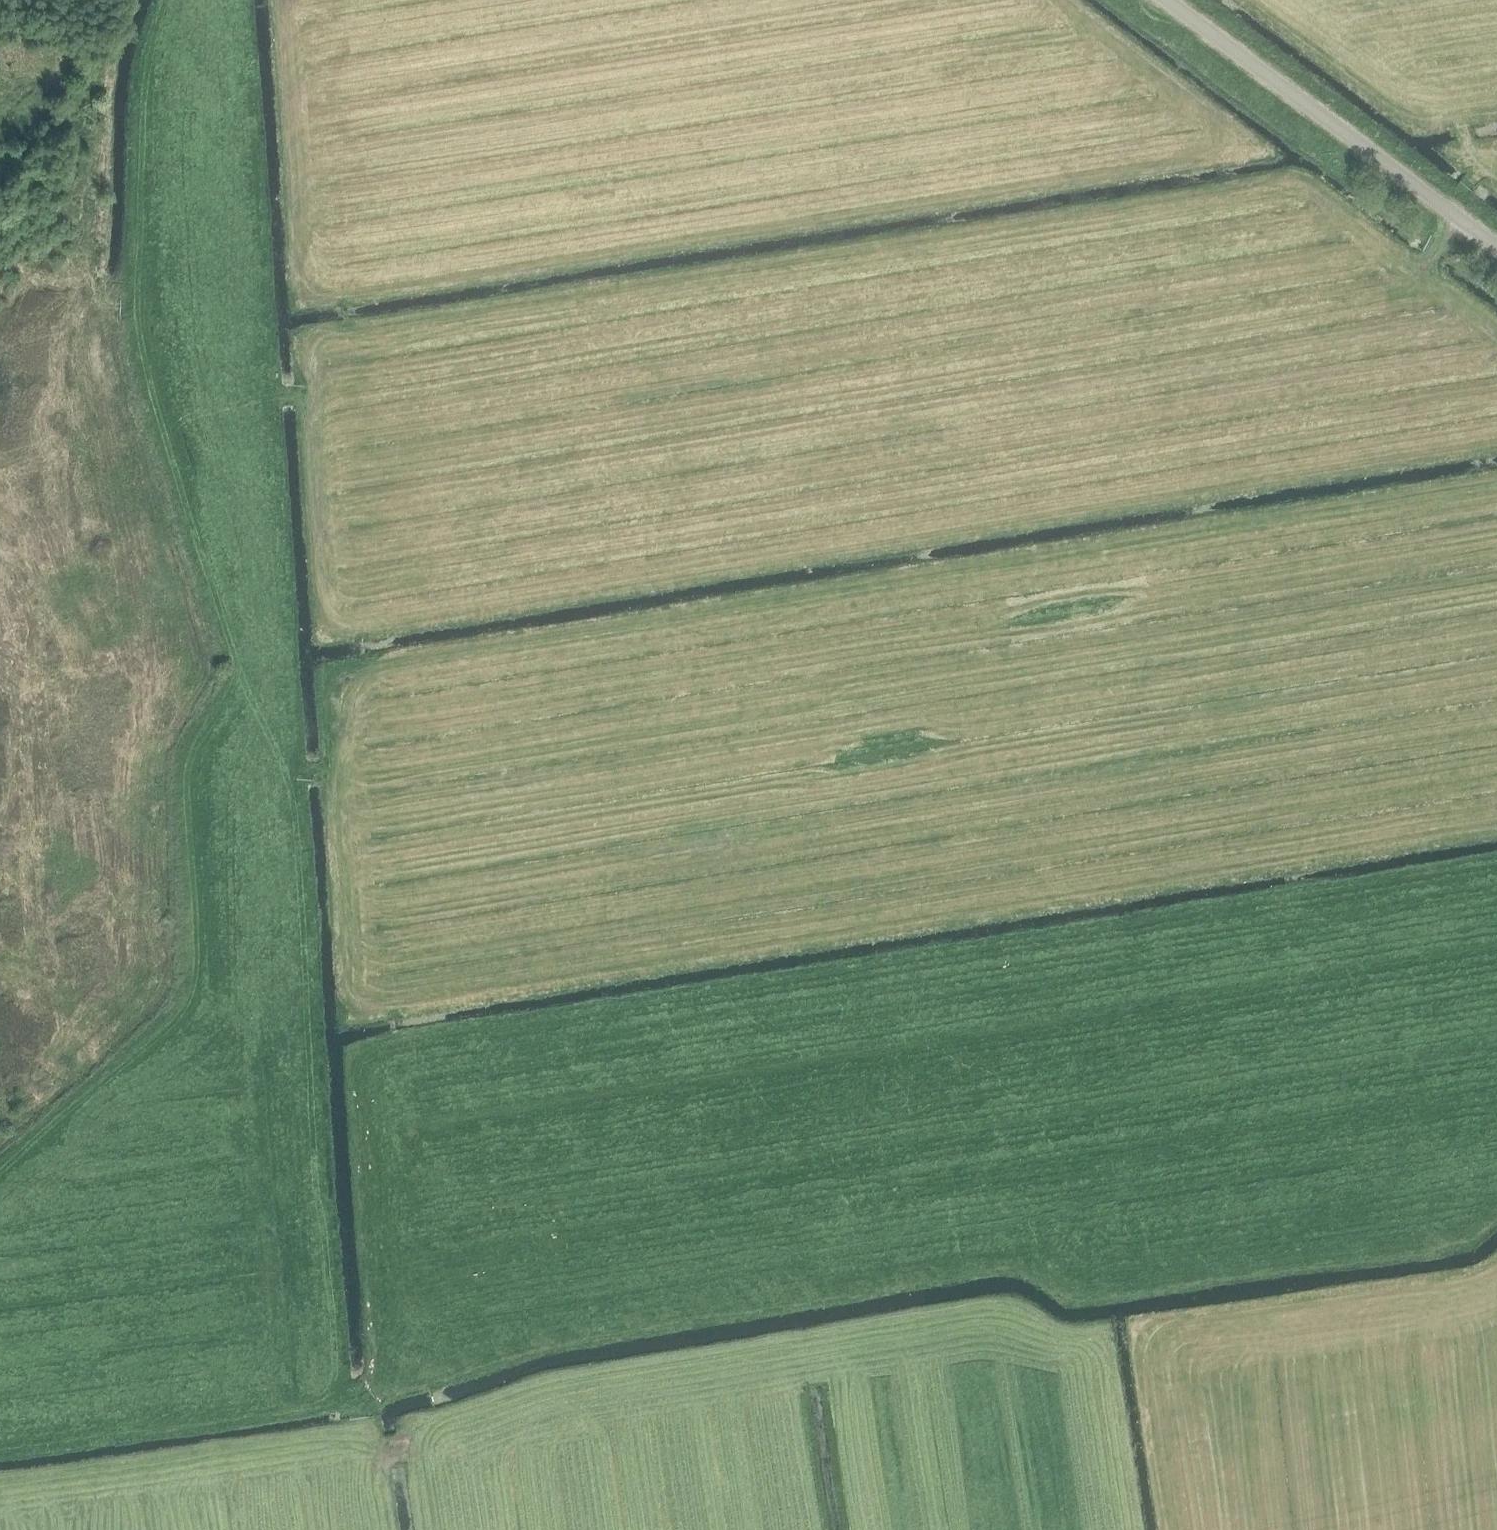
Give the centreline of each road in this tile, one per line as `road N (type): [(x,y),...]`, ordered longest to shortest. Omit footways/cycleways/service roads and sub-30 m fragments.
road 1 (tertiary): [(1496,246),(1168,0)]

